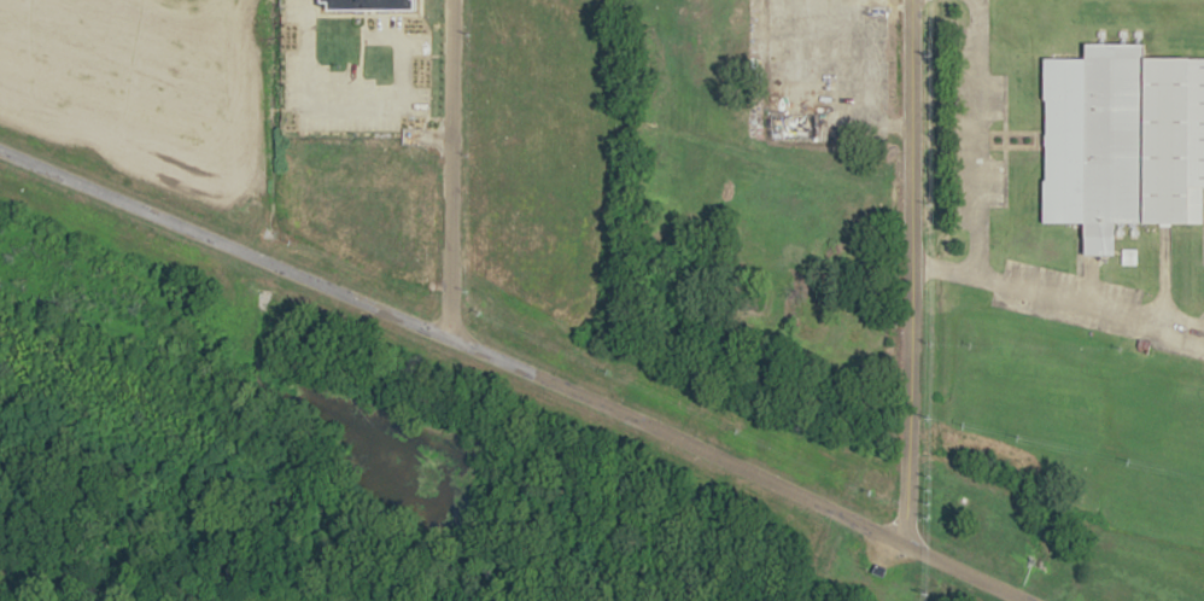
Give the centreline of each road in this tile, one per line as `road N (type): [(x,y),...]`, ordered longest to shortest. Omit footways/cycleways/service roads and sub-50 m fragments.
road 1 (tertiary): [(0,152),(1026,600)]
road 2 (residential): [(906,547),(909,0)]
road 3 (residential): [(448,345),(448,0)]

